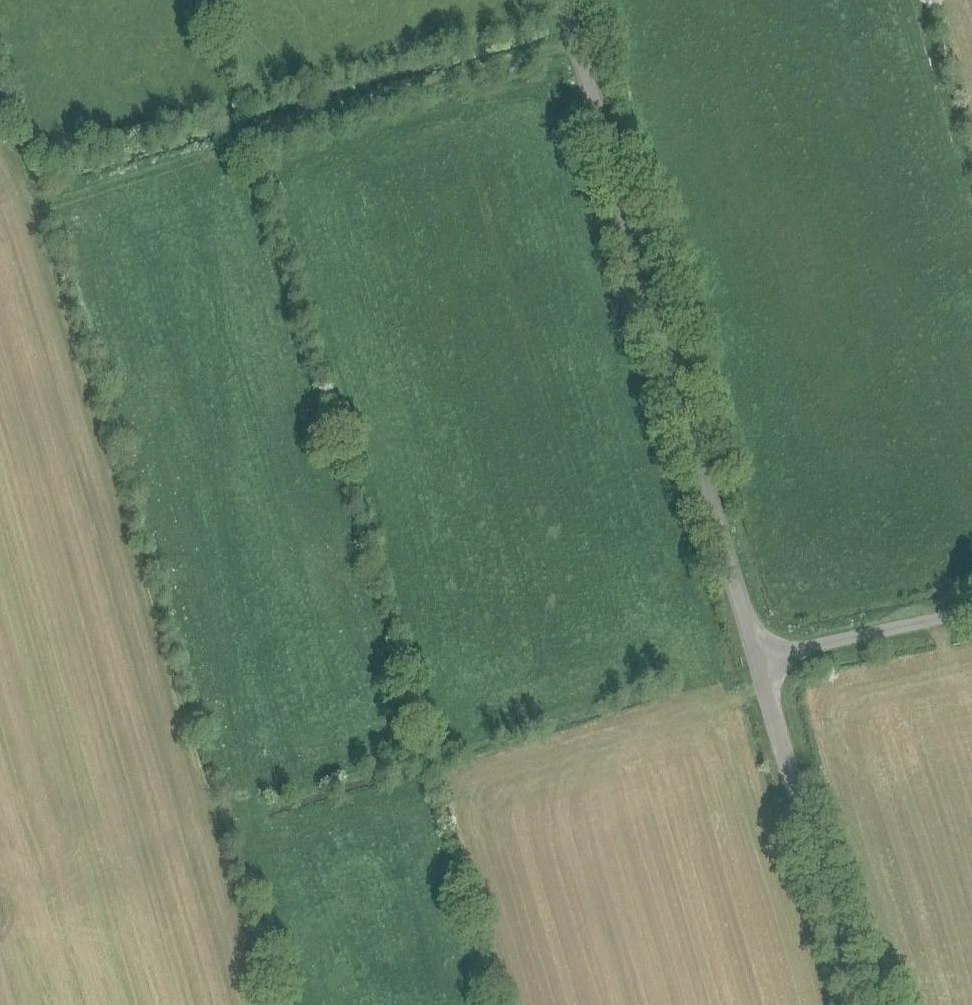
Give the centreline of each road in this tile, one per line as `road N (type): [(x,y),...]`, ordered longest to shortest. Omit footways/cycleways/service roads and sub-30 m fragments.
road 1 (unclassified): [(755,659),(562,0)]
road 2 (unclassified): [(857,1004),(755,659)]
road 3 (unclassified): [(755,659),(971,612)]

